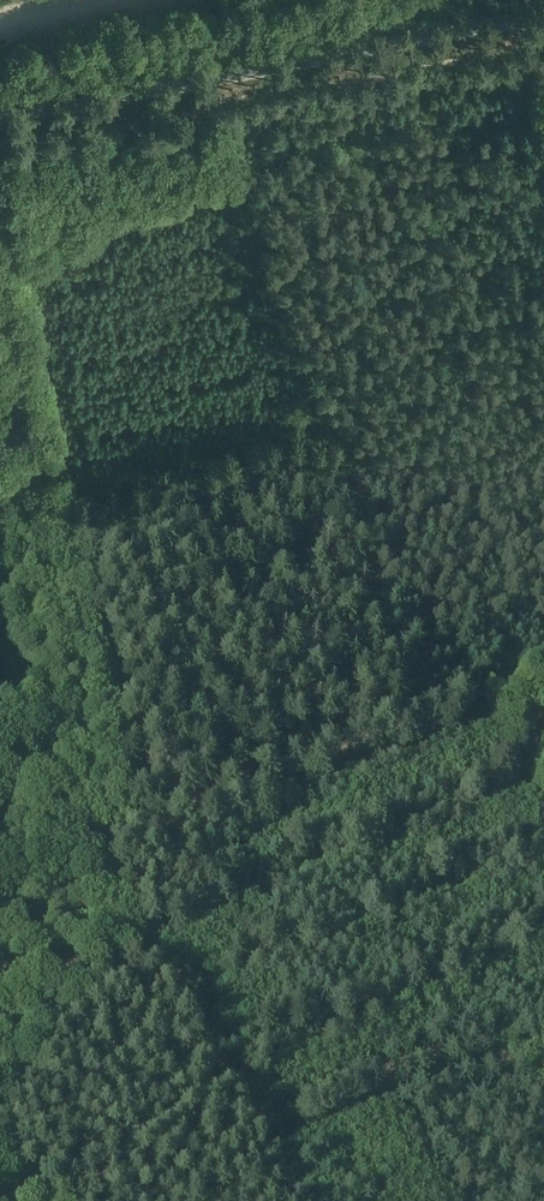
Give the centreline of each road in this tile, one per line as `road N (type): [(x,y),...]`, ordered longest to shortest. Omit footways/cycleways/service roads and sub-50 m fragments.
road 1 (tertiary): [(0,122),(543,16)]
road 2 (track): [(142,818),(543,674)]
road 3 (track): [(86,838),(299,1200)]
road 4 (track): [(86,838),(0,571)]
road 5 (track): [(0,870),(142,818)]

